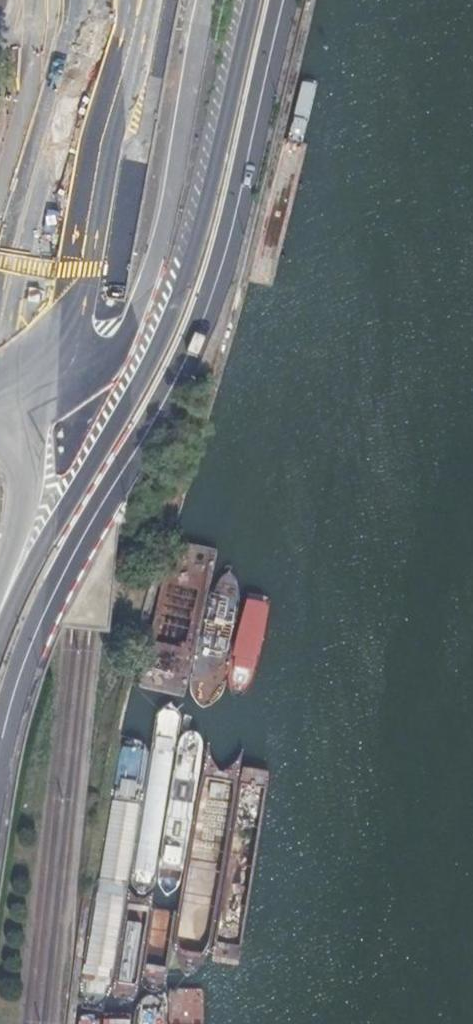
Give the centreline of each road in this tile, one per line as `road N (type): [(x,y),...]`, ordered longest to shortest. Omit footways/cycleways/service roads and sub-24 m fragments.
road 1 (primary): [(0,773),(14,703),(60,586),(183,370),(217,293),(283,0)]
road 2 (primary): [(252,0),(186,283),(157,355),(0,641)]
road 3 (primary): [(36,391),(89,366),(130,329),(152,269),(206,0)]
road 4 (primary): [(36,391),(79,335),(98,278),(155,0)]
road 5 (motorway): [(112,0),(74,272),(36,391)]
road 6 (primary): [(36,391),(30,491),(0,600)]
road 7 (unclassified): [(0,206),(37,87),(33,0)]

